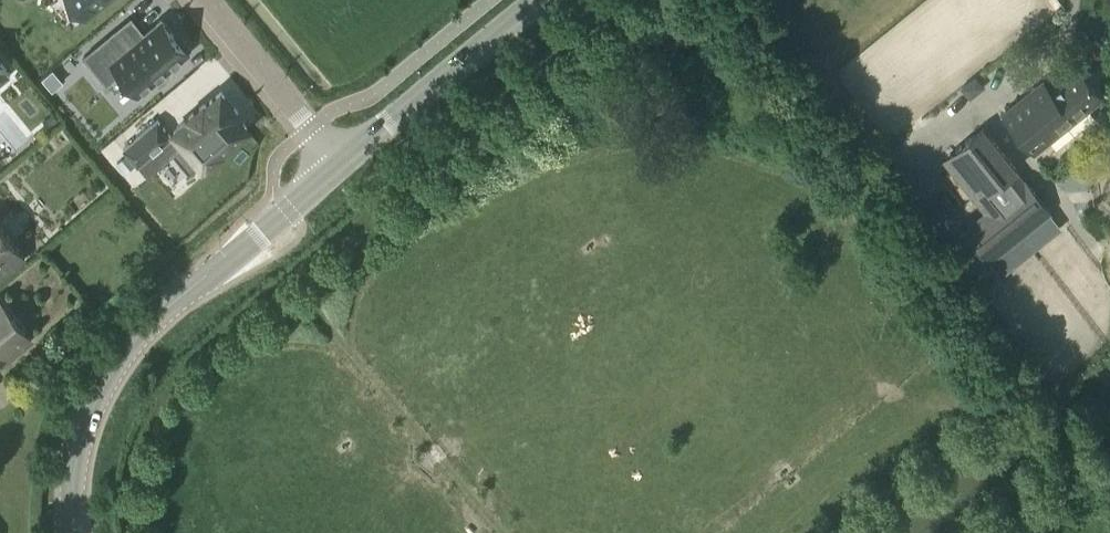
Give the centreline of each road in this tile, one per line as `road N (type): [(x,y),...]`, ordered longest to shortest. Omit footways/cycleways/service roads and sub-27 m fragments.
road 1 (track): [(743,0),(1074,433),(1092,474),(1089,532)]
road 2 (secondary): [(74,532),(79,449),(124,354),(339,164)]
road 3 (secondary): [(339,164),(541,0)]
road 4 (track): [(955,532),(1109,409)]
road 5 (residential): [(201,0),(310,128)]

